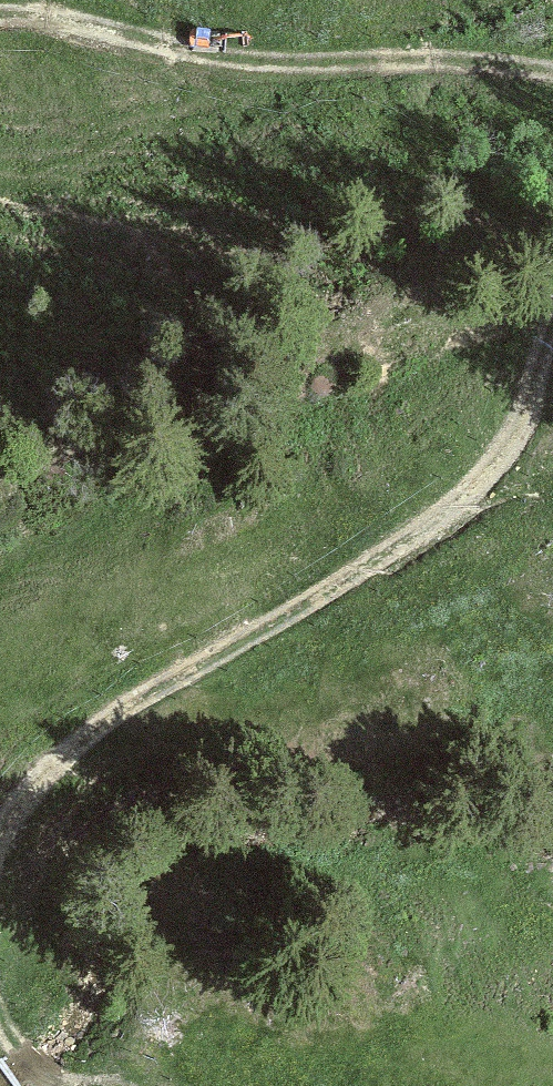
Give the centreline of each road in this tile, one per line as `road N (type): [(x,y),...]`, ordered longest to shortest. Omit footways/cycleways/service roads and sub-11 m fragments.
road 1 (track): [(0,812),(105,713),(395,559),(498,462),(552,355)]
road 2 (track): [(552,82),(180,55),(52,24),(0,26)]
road 3 (track): [(93,1085),(29,1057),(0,978)]

